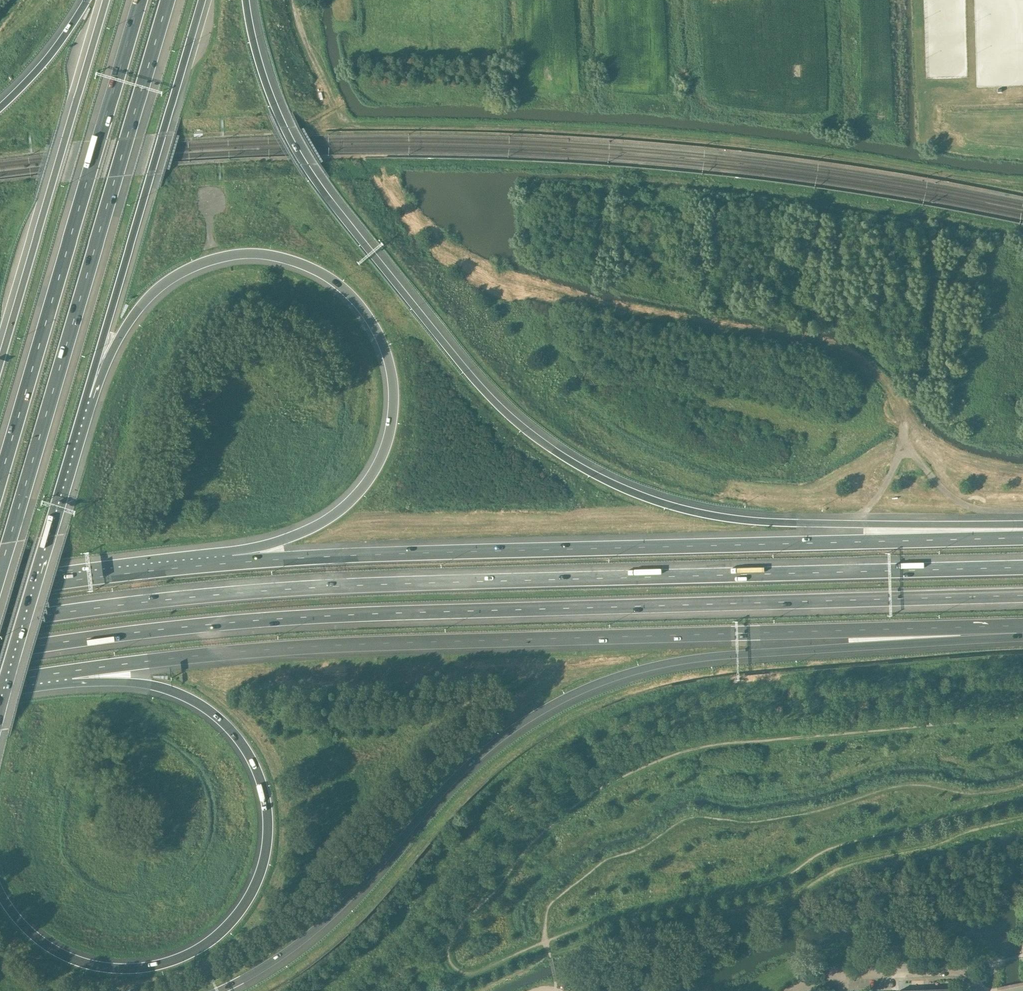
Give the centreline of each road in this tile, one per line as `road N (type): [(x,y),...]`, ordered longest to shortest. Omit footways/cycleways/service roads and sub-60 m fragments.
road 1 (motorway): [(1022,525),(716,517),(638,495),(566,460),(471,376),(304,165),(268,93),(245,0)]
road 2 (motorway): [(0,653),(278,618),(1022,595)]
road 3 (motorway): [(1022,566),(274,591),(0,623)]
road 4 (motorway): [(71,672),(261,649),(1017,625)]
road 5 (motorway): [(220,990),(332,920),(465,773),(519,729),(598,687),(713,659),(1017,625)]
road 6 (track): [(295,0),(314,60),(352,123),(659,134),(1022,183)]
road 7 (motorway): [(1022,538),(233,563)]
road 8 (motorway): [(90,396),(137,308),(165,282),(211,259),(254,253),(303,264),(365,310),(394,388),(382,456),(338,512),(233,563)]
road 9 (motorway): [(71,672),(170,690),(230,729),(266,794),(263,866),(244,905),(209,943),(148,967),(110,968),(64,955),(26,927),(0,890)]
road 10 (motorway): [(0,572),(168,0)]
road 11 (track): [(523,183),(772,206),(1022,248)]
road 12 (motorway): [(140,0),(0,480)]
road 13 (motorway): [(90,396),(202,0)]
road 14 (motorway): [(106,0),(0,364)]
road 15 (track): [(929,227),(924,372),(894,408),(903,441),(879,495),(859,512),(821,524)]
road 16 (motorway): [(0,703),(90,396)]
road 17 (track): [(645,382),(817,427),(859,431),(894,408)]
road 18 (motorway): [(233,563),(0,591)]
road 19 (residential): [(976,990),(958,970),(843,974)]
road 20 (track): [(1014,524),(957,500),(903,441)]
road 21 (motorway): [(87,0),(40,68),(0,107)]

